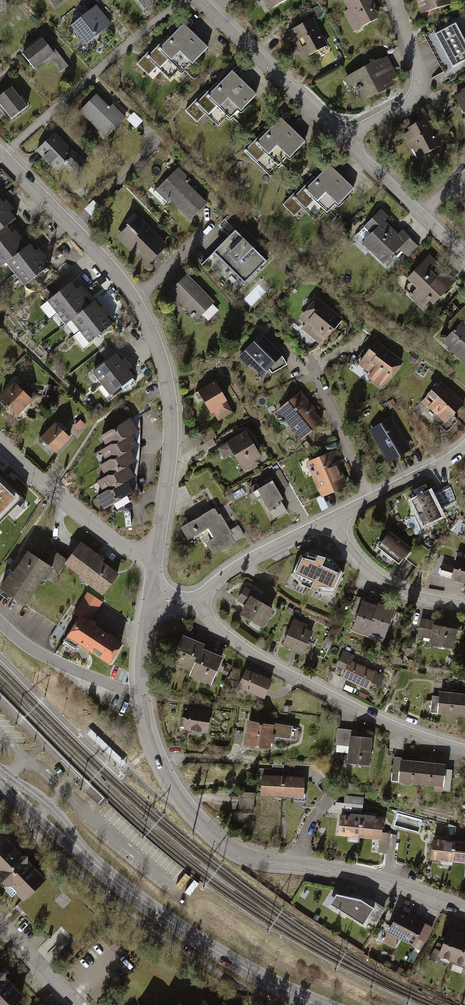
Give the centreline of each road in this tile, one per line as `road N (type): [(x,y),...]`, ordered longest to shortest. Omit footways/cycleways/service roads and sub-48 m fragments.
road 1 (residential): [(151,599),(143,681),(150,734),(175,787),(210,830),(250,856),(363,874),(464,908)]
road 2 (residential): [(0,155),(113,272),(155,345),(171,427),(156,553)]
road 3 (secondary): [(0,774),(155,911),(319,1004)]
road 4 (residential): [(464,751),(381,722),(273,667),(225,636),(198,604)]
road 5 (residential): [(198,0),(340,139)]
road 6 (residential): [(0,440),(116,540),(156,553)]
road 7 (residential): [(397,0),(418,87),(404,106),(340,139)]
road 8 (residential): [(340,139),(464,258)]
road 9 (residential): [(333,519),(377,578),(464,607)]
road 10 (residential): [(333,519),(242,565),(198,604)]
road 11 (residential): [(464,448),(333,519)]

